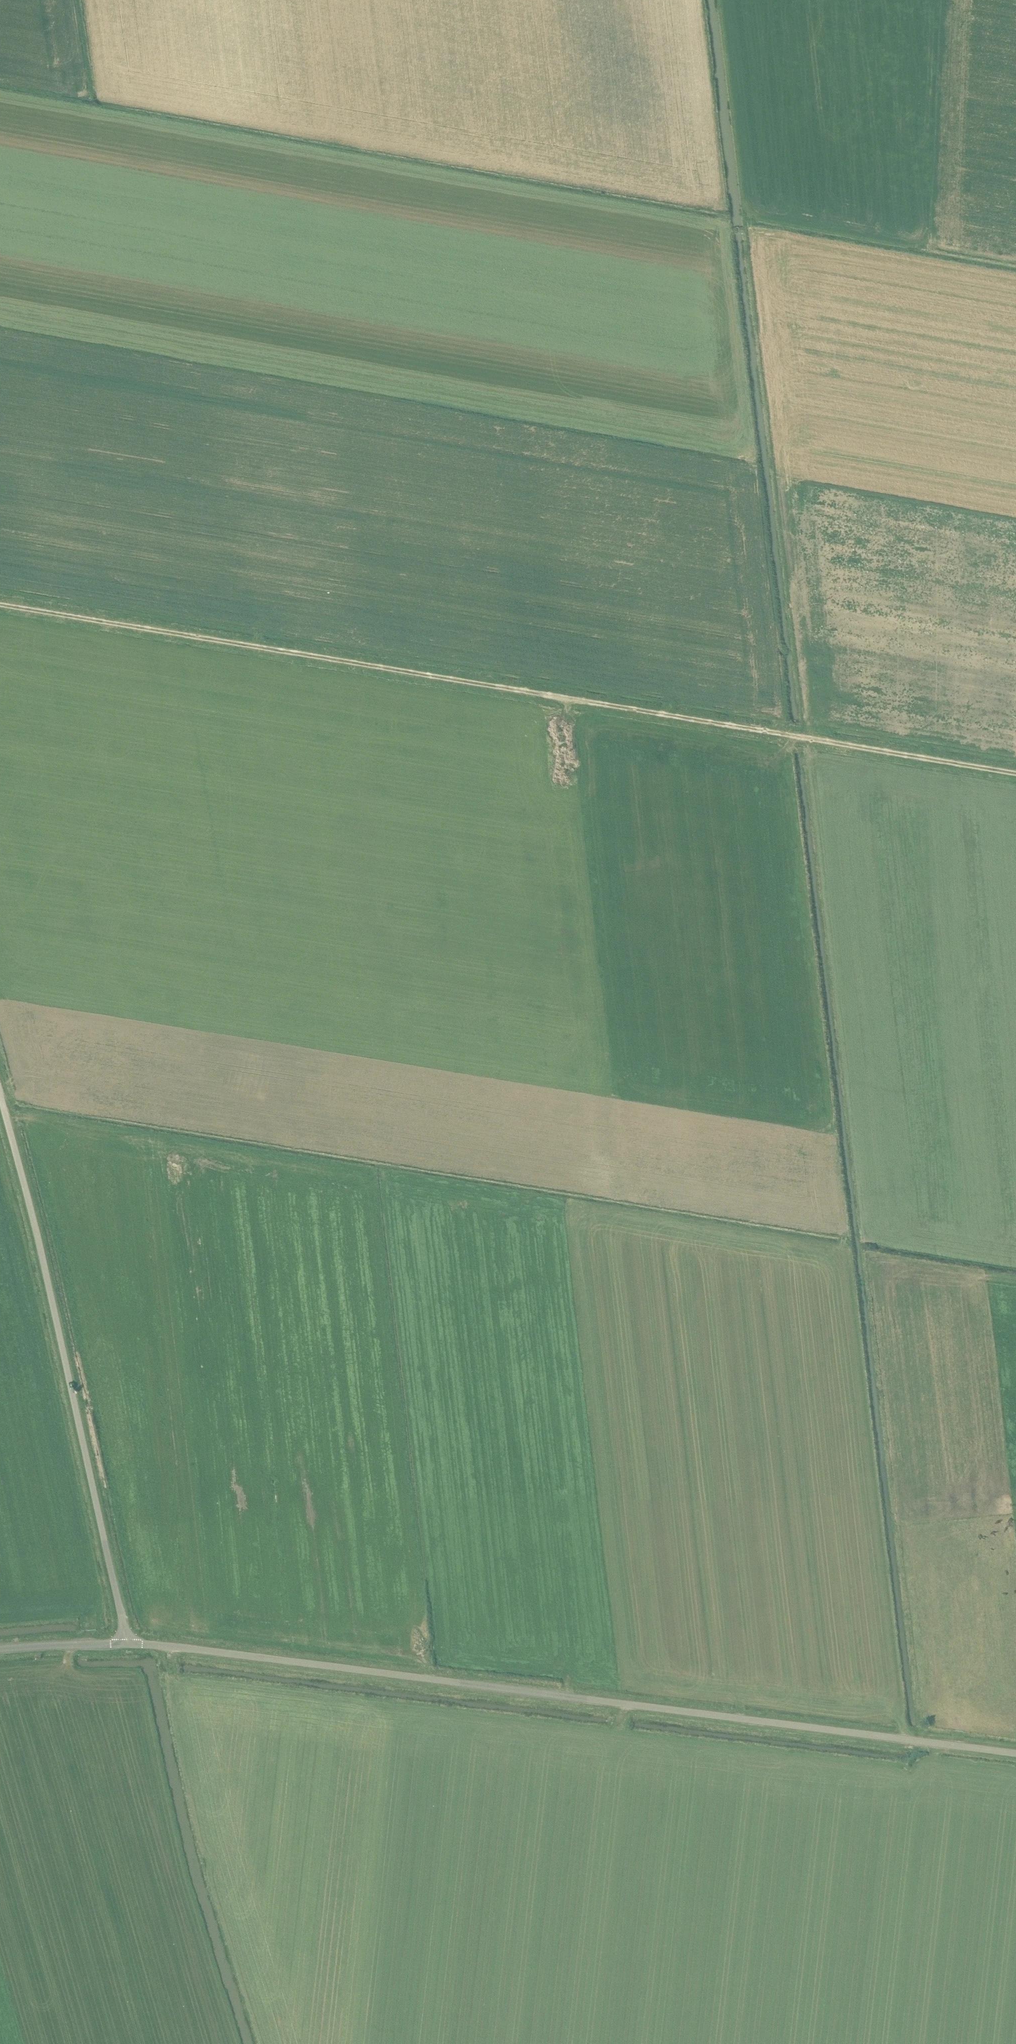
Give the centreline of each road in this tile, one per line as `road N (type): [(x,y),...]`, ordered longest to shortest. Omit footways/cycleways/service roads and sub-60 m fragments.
road 1 (track): [(1015,771),(0,604)]
road 2 (unclassified): [(1015,1758),(127,1648)]
road 3 (unclassified): [(127,1648),(0,1100)]
road 4 (unclassified): [(0,1648),(127,1648)]

